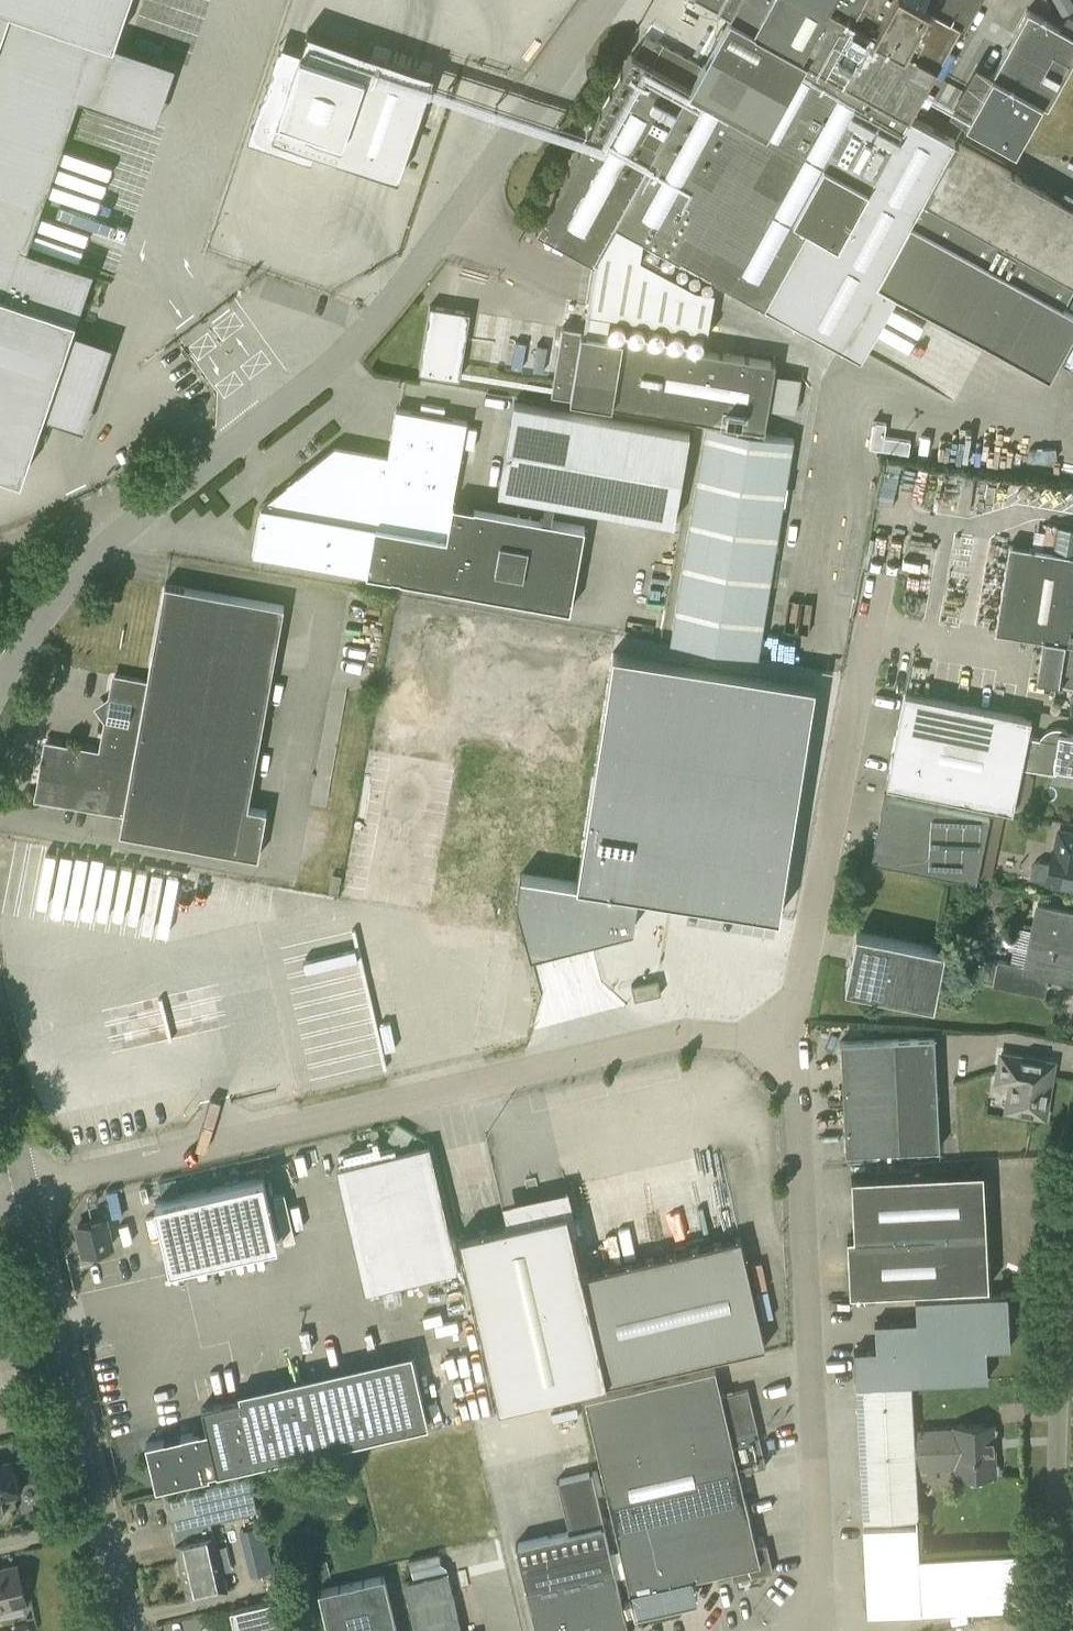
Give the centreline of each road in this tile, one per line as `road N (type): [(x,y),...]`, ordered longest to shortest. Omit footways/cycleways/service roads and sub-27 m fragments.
road 1 (unclassified): [(8,669),(104,548),(327,369),(391,303),(610,0)]
road 2 (unclassified): [(31,1193),(677,1033),(788,1037)]
road 3 (unclassified): [(788,1037),(821,1630)]
road 4 (unclassified): [(788,1037),(881,571)]
road 5 (unclassified): [(128,1630),(31,1193)]
road 6 (unclassified): [(1062,1630),(1057,1460),(1072,1250)]
road 7 (unclassified): [(31,1193),(0,1053)]

